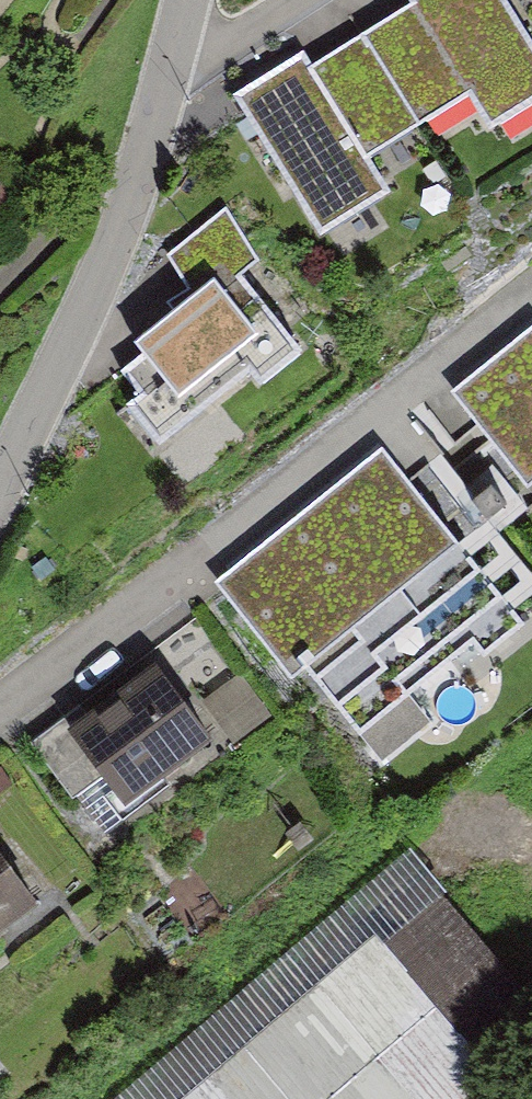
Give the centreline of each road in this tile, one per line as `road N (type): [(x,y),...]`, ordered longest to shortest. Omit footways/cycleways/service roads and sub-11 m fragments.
road 1 (residential): [(175,46),(123,230),(0,479)]
road 2 (residential): [(175,46),(233,42),(300,0)]

